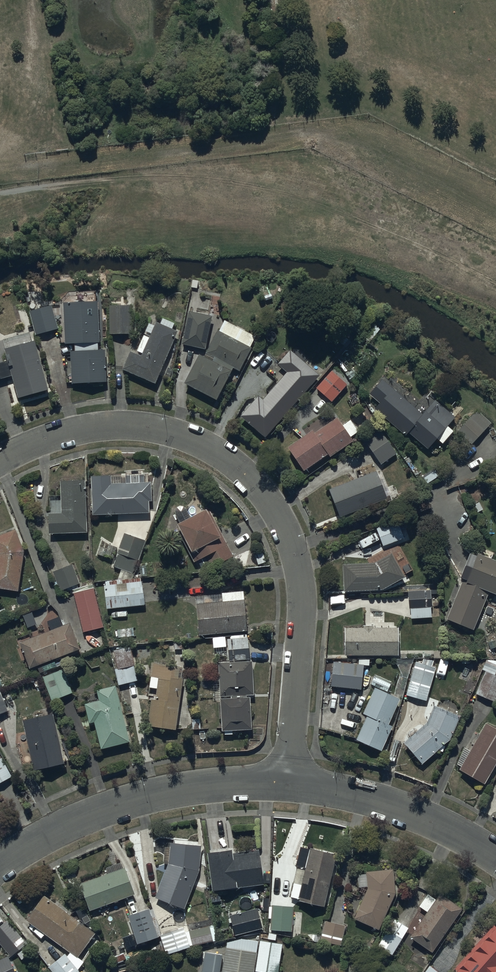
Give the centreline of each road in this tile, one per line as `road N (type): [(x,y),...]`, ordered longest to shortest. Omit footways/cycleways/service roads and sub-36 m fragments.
road 1 (residential): [(289,784),(300,573),(290,535),(251,478),(206,445),(138,424),(96,425),(0,457)]
road 2 (residential): [(289,784),(184,791),(117,809),(0,866)]
road 3 (residential): [(495,856),(424,817),(289,784)]
road 4 (track): [(495,151),(366,88),(303,93)]
road 5 (track): [(33,0),(46,119),(0,124)]

